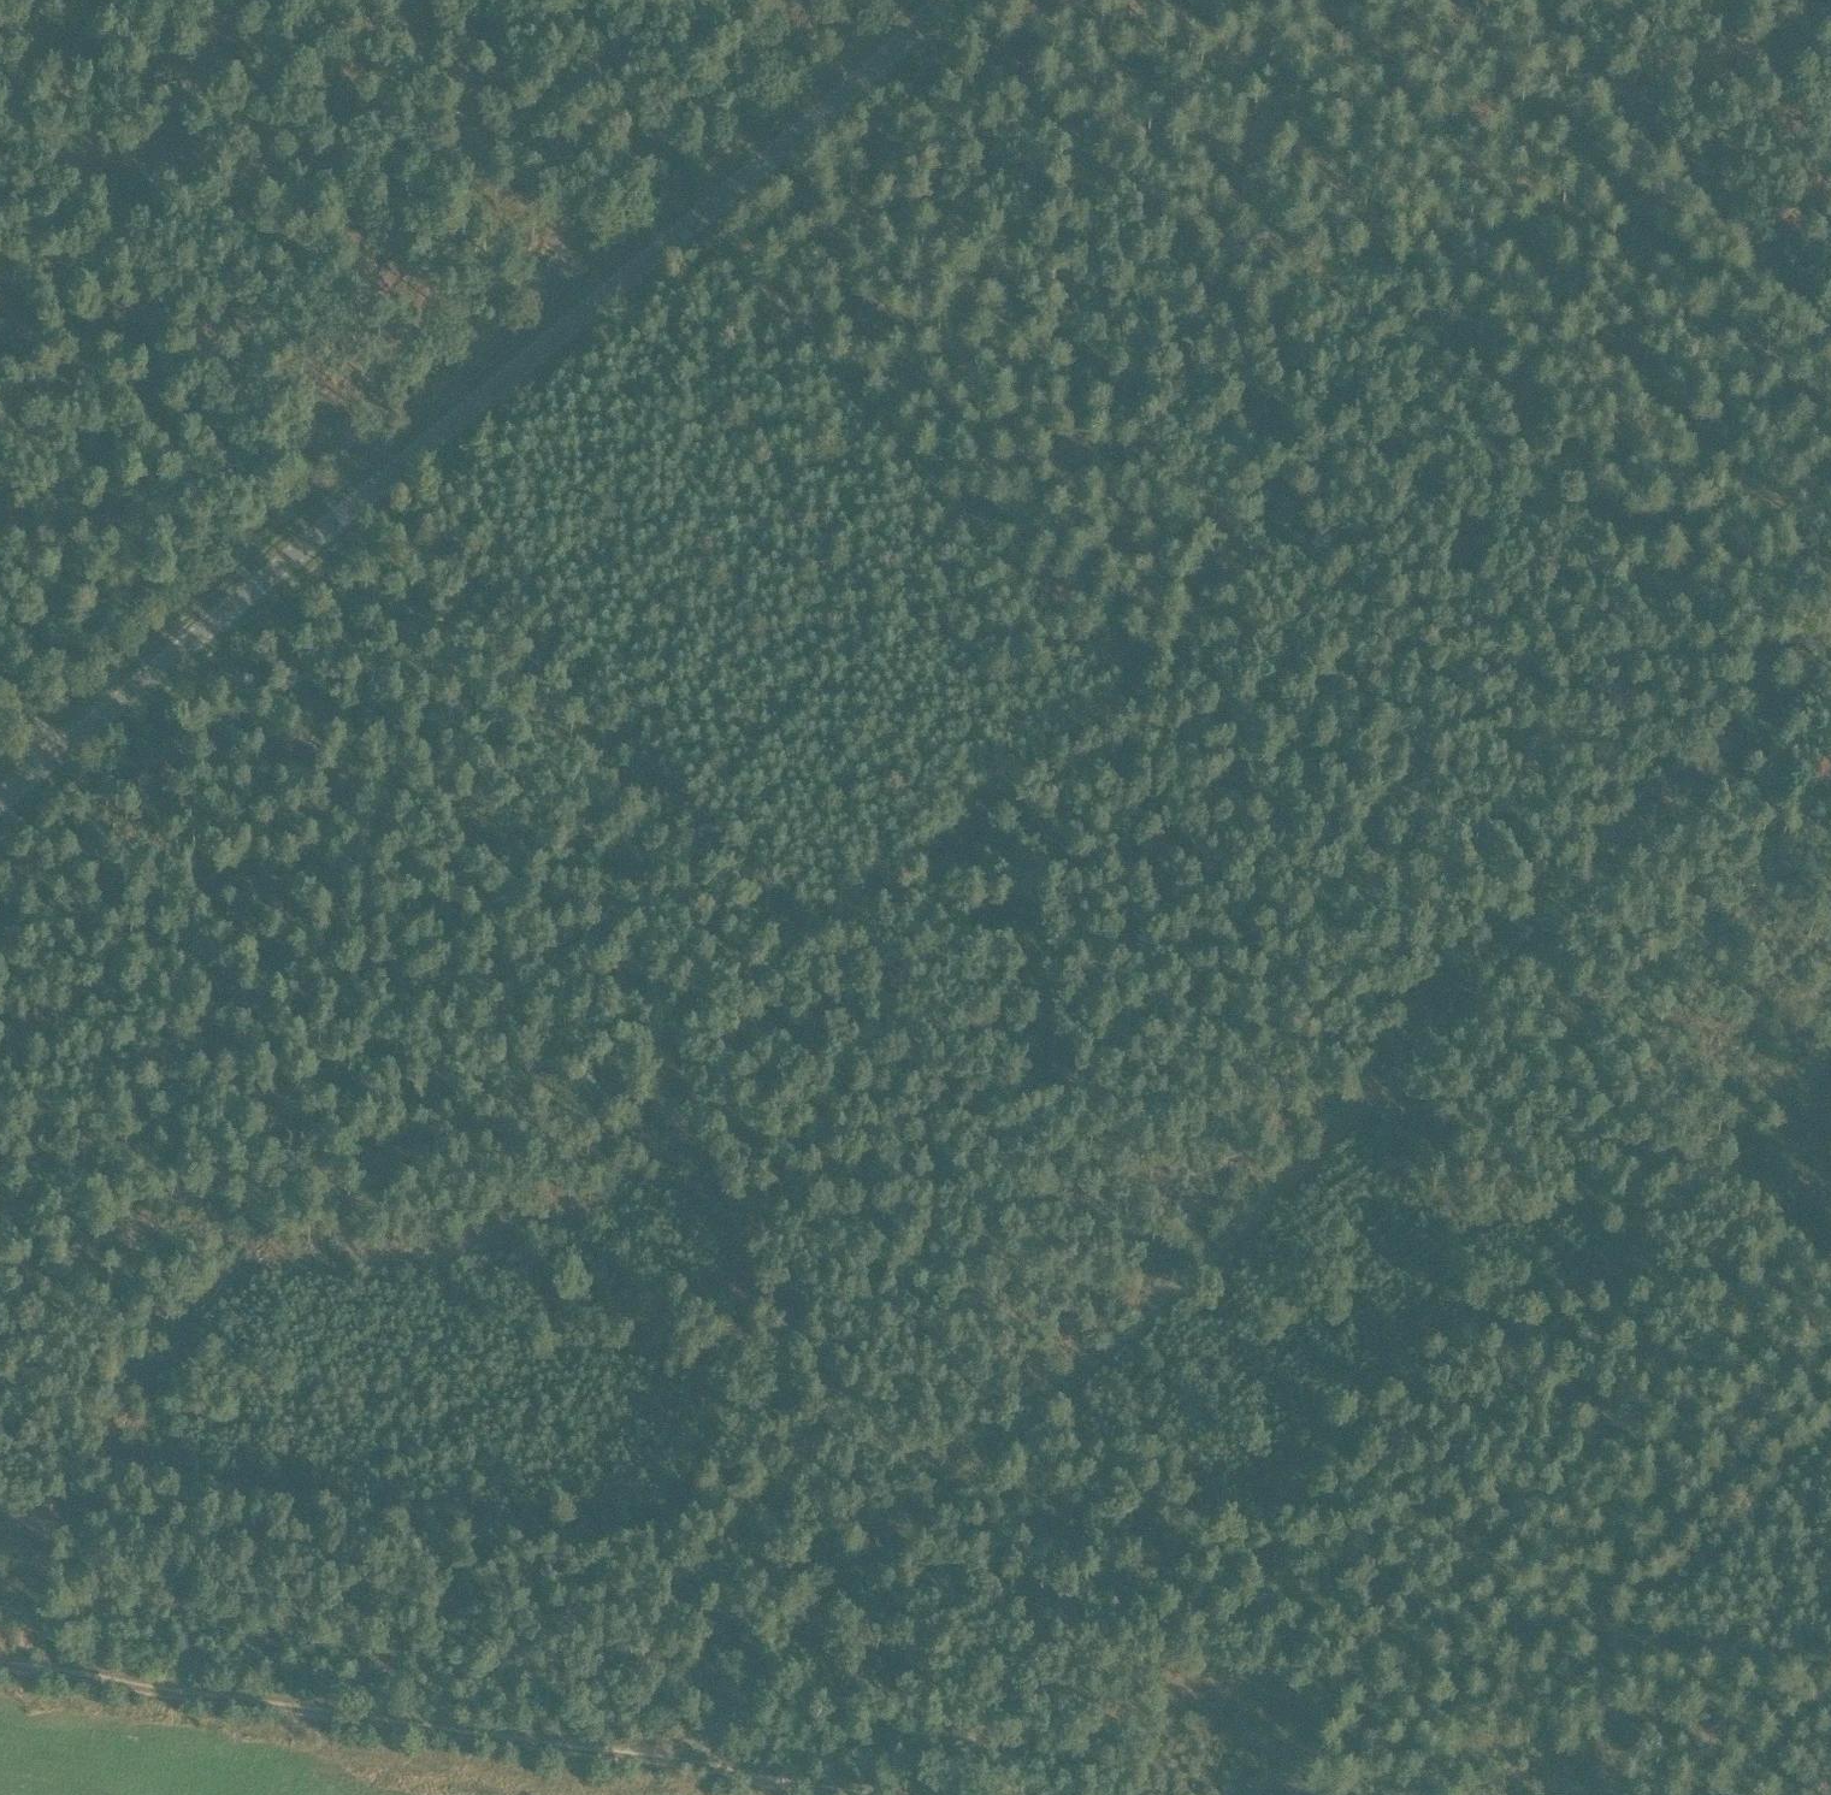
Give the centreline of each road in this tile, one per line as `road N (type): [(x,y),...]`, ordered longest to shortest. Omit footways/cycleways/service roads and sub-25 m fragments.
road 1 (track): [(682,1768),(734,1705),(1830,668)]
road 2 (unclassified): [(0,800),(891,51),(940,0)]
road 3 (track): [(0,1671),(856,1794)]
road 4 (track): [(1533,0),(1830,337)]

